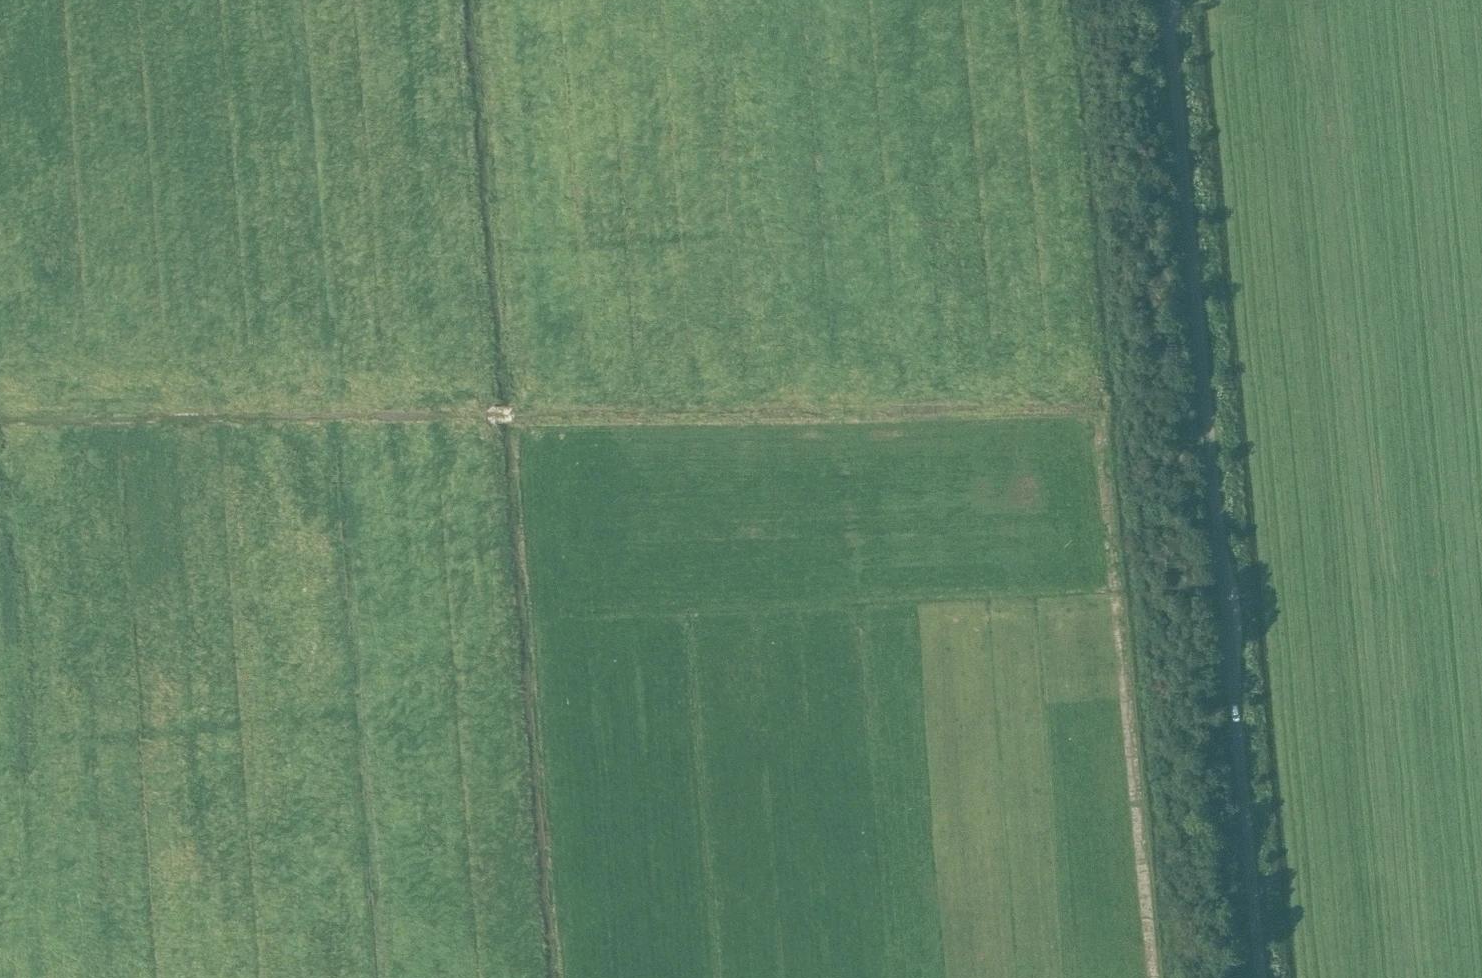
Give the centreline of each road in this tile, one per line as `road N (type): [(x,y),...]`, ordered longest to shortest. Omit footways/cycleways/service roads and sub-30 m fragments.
road 1 (unclassified): [(1255,977),(1162,0)]

